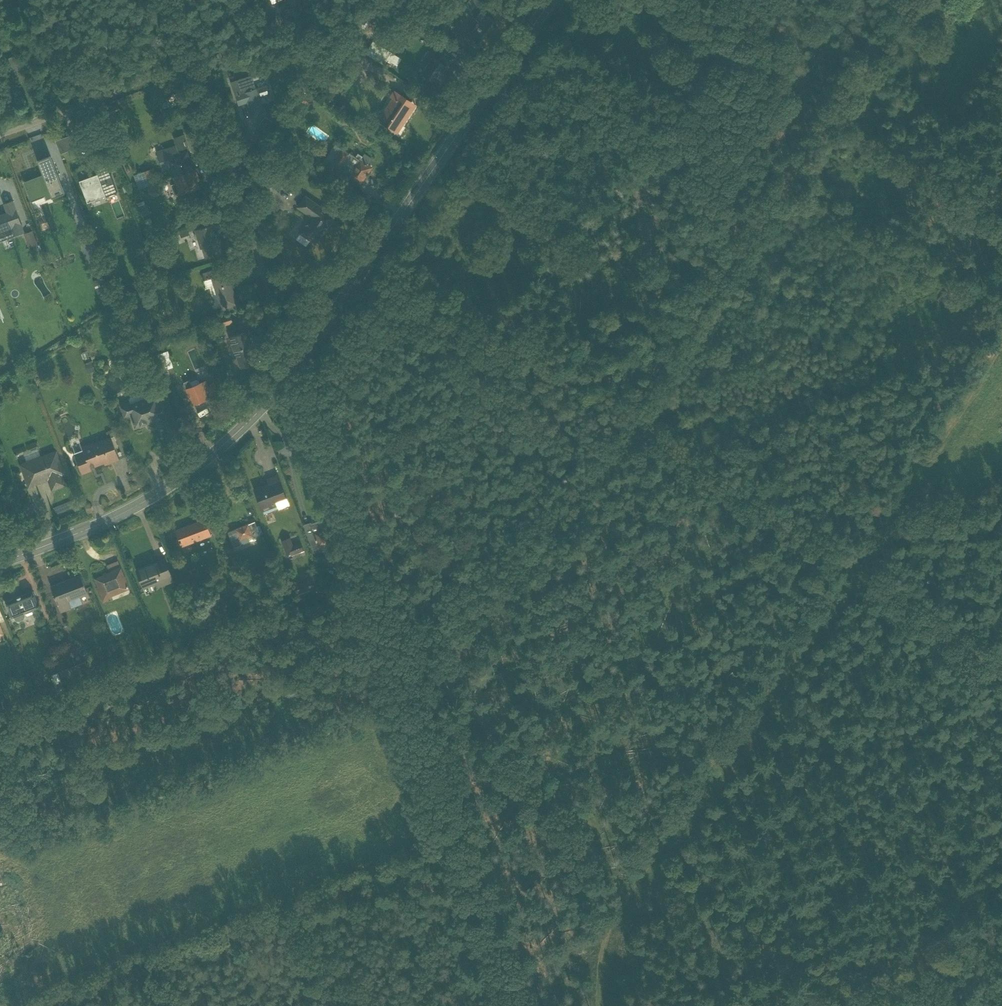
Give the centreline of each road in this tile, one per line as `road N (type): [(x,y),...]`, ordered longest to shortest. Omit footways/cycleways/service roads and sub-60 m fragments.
road 1 (secondary): [(550,0),(296,364)]
road 2 (secondary): [(296,364),(225,442),(149,498),(0,562)]
road 3 (residential): [(296,364),(195,62)]
road 4 (residential): [(195,62),(0,137)]

